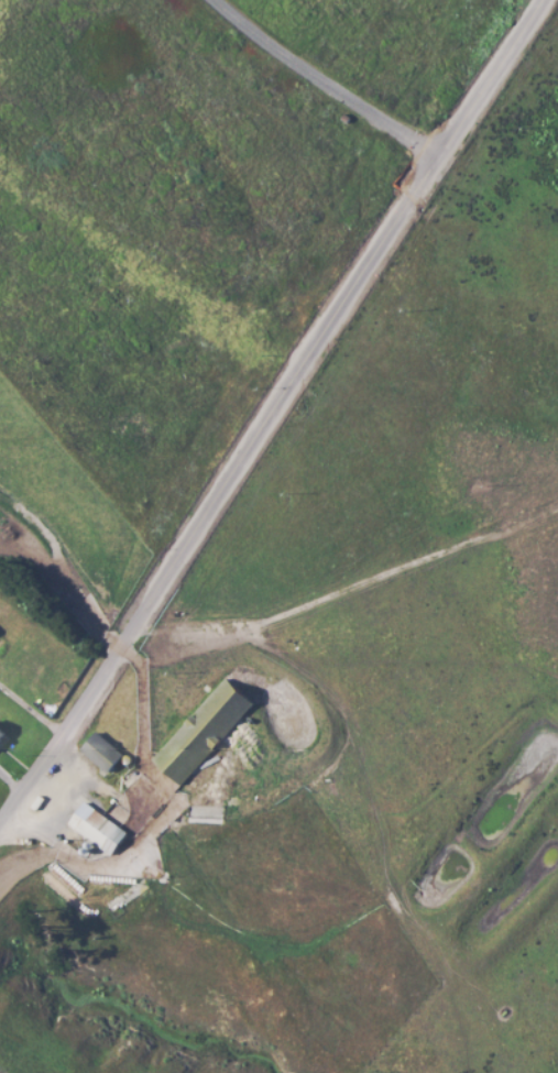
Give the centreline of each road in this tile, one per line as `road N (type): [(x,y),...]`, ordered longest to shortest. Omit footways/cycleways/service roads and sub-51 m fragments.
road 1 (secondary): [(537,0),(63,737),(0,822)]
road 2 (track): [(129,636),(255,627),(557,504)]
road 3 (residential): [(439,155),(211,0)]

